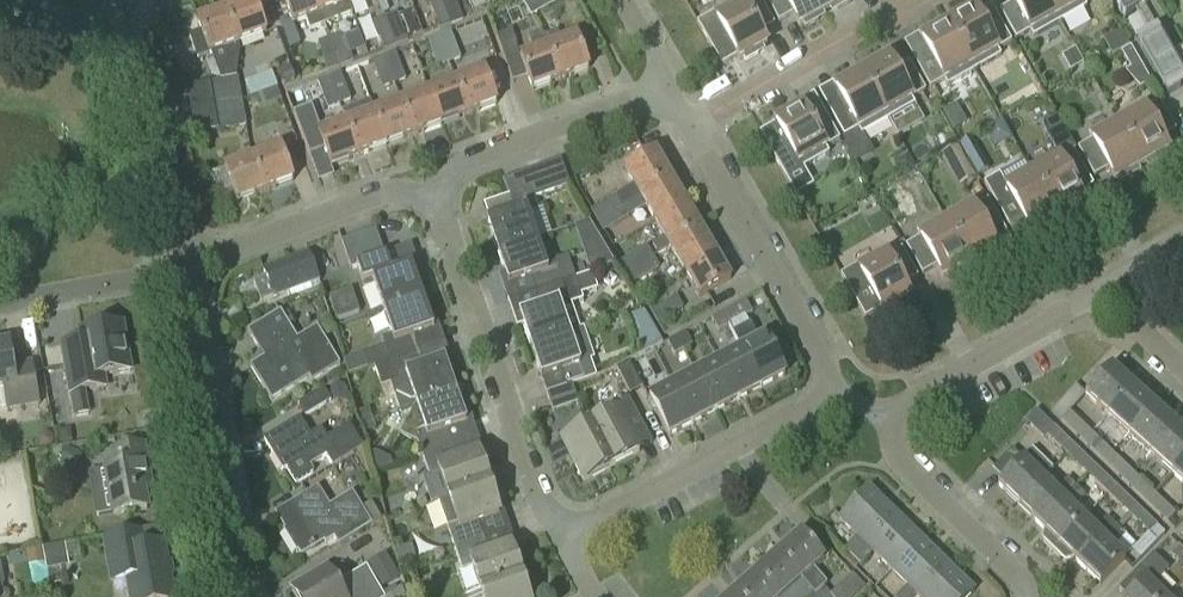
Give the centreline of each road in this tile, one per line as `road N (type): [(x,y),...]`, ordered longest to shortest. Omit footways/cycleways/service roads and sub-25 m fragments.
road 1 (residential): [(563,539),(529,476),(432,199)]
road 2 (residential): [(249,596),(196,303),(183,281)]
road 3 (residential): [(563,539),(841,391)]
road 4 (residential): [(841,391),(692,130)]
road 5 (residential): [(692,130),(927,0)]
road 6 (residential): [(432,199),(464,159),(666,89)]
road 7 (residential): [(884,419),(1105,290)]
road 8 (residential): [(199,241),(180,216),(147,18),(154,0)]
road 9 (residential): [(199,241),(224,246),(387,191),(432,199)]
road 10 (residential): [(1028,596),(903,464),(884,419)]
road 11 (residential): [(183,281),(0,299)]

